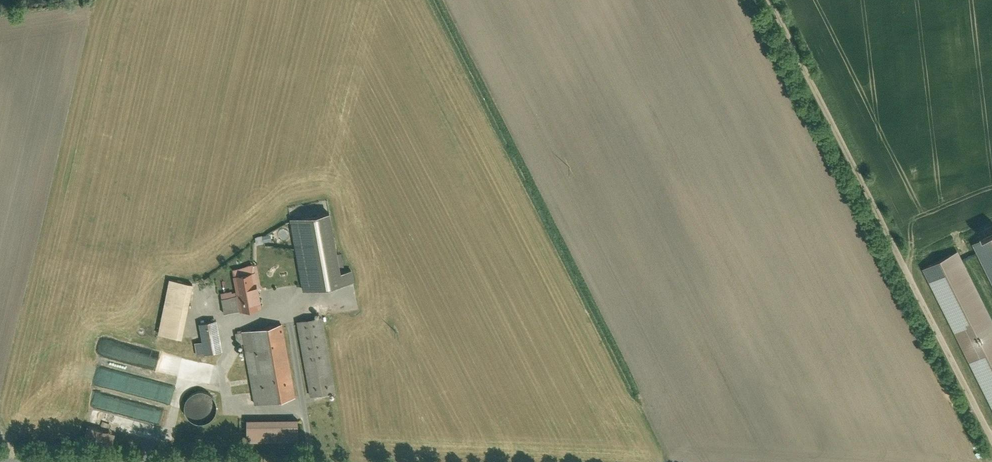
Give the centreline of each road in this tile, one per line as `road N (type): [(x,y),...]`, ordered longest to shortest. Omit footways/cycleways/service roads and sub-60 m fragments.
road 1 (unclassified): [(769,0),(991,441)]

